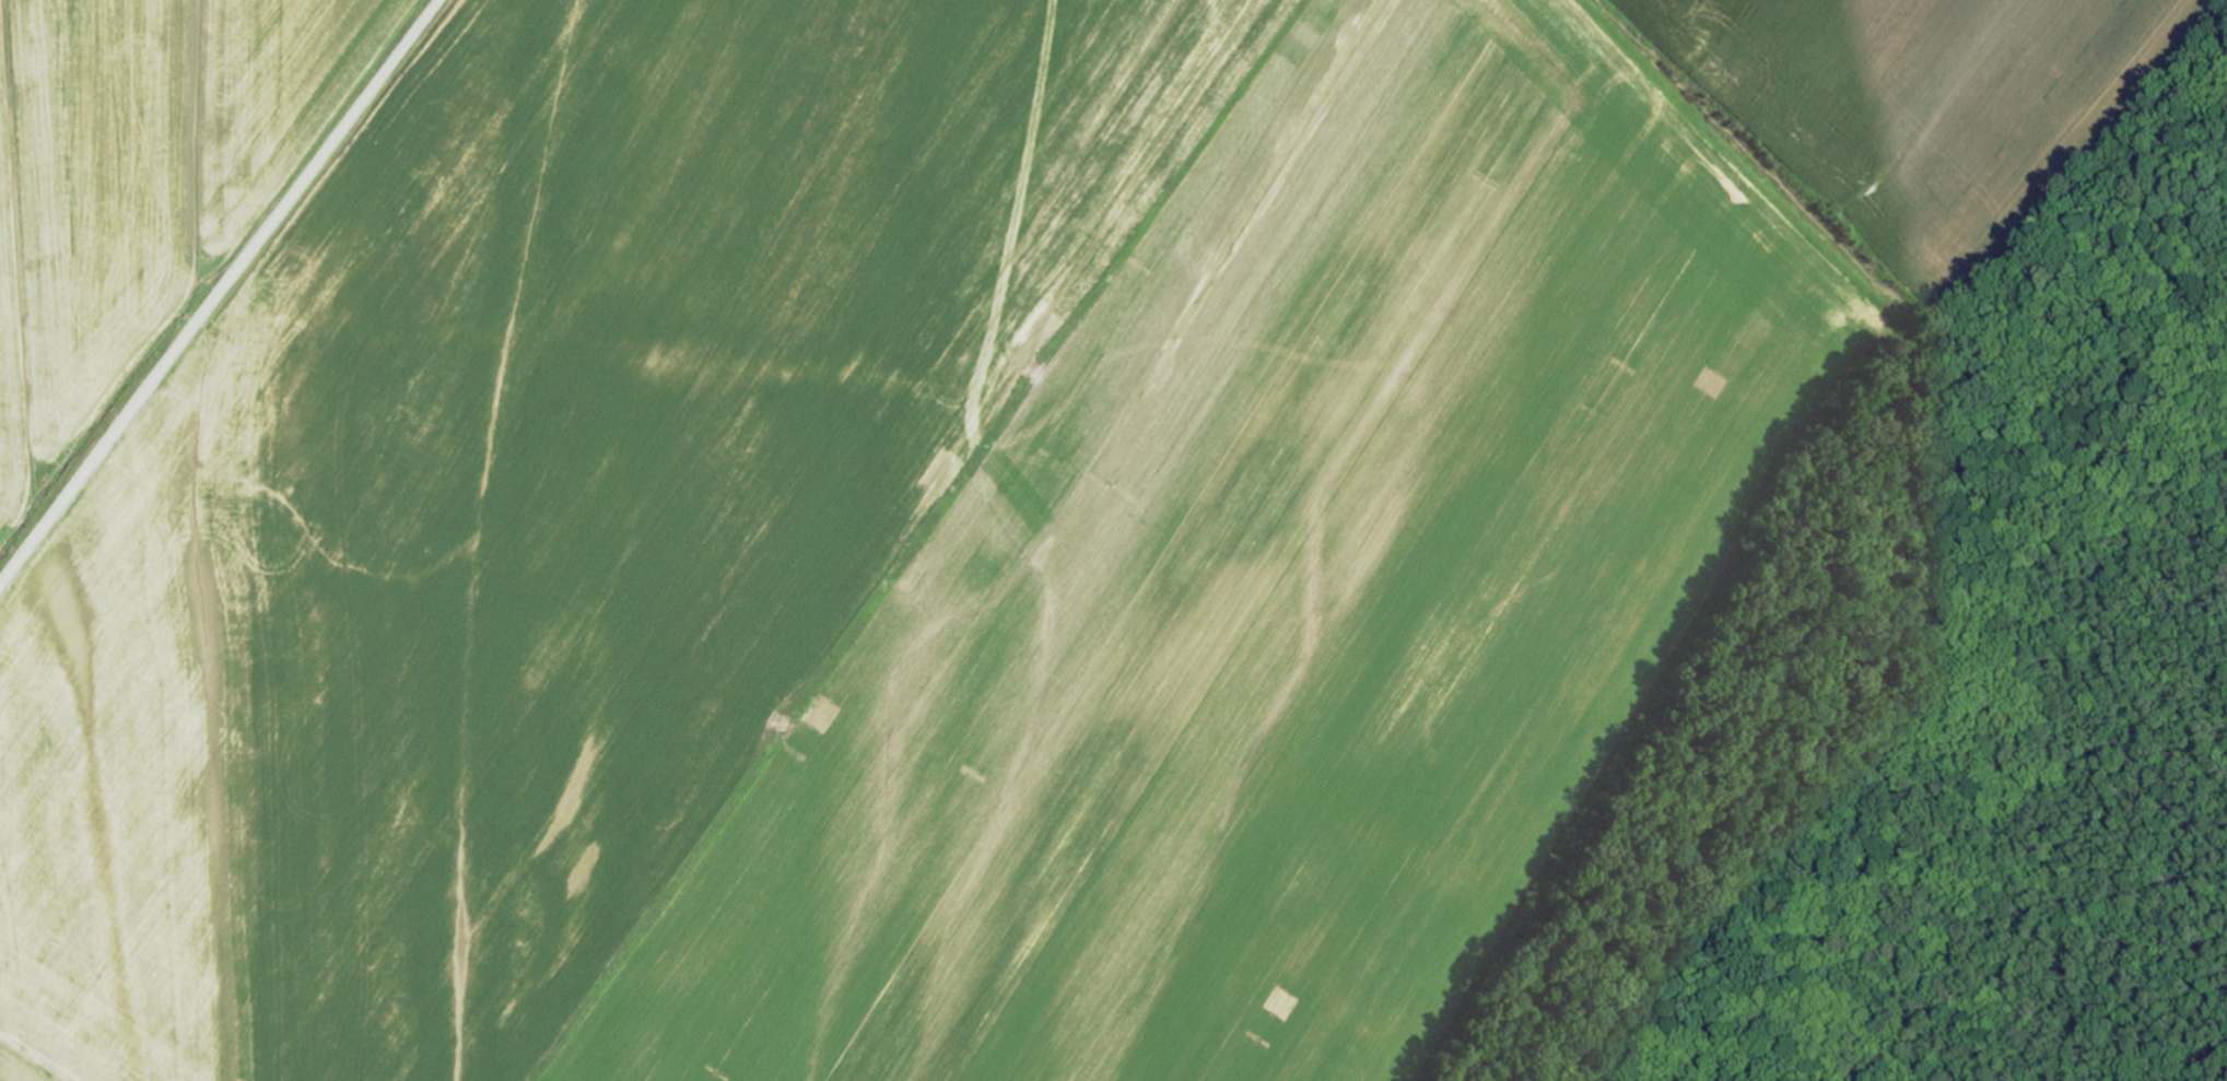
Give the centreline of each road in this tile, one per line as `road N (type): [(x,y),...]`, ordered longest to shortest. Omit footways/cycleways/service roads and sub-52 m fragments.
road 1 (residential): [(0,587),(441,0)]

